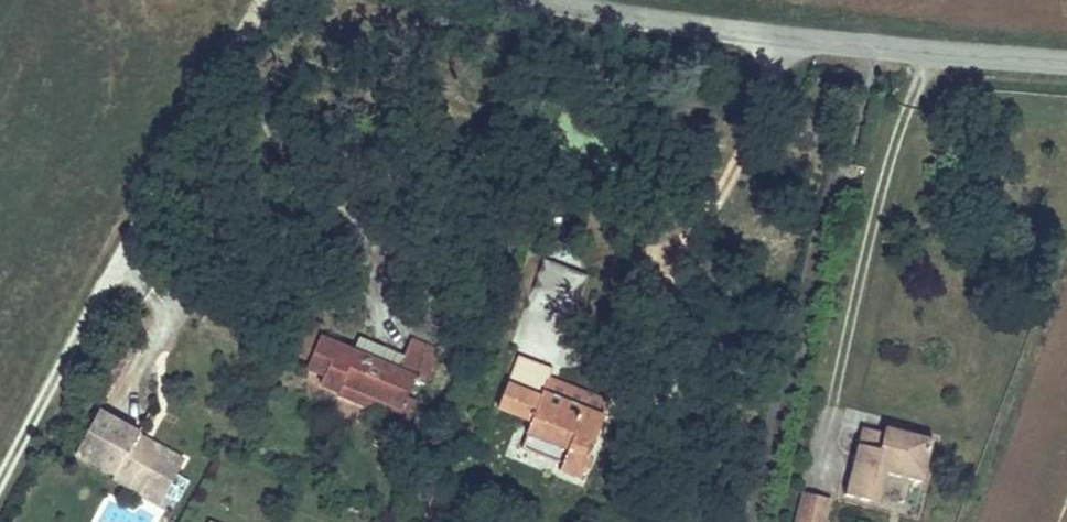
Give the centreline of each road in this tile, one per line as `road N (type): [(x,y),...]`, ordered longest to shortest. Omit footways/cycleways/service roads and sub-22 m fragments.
road 1 (tertiary): [(547,0),(797,38),(1066,61)]

